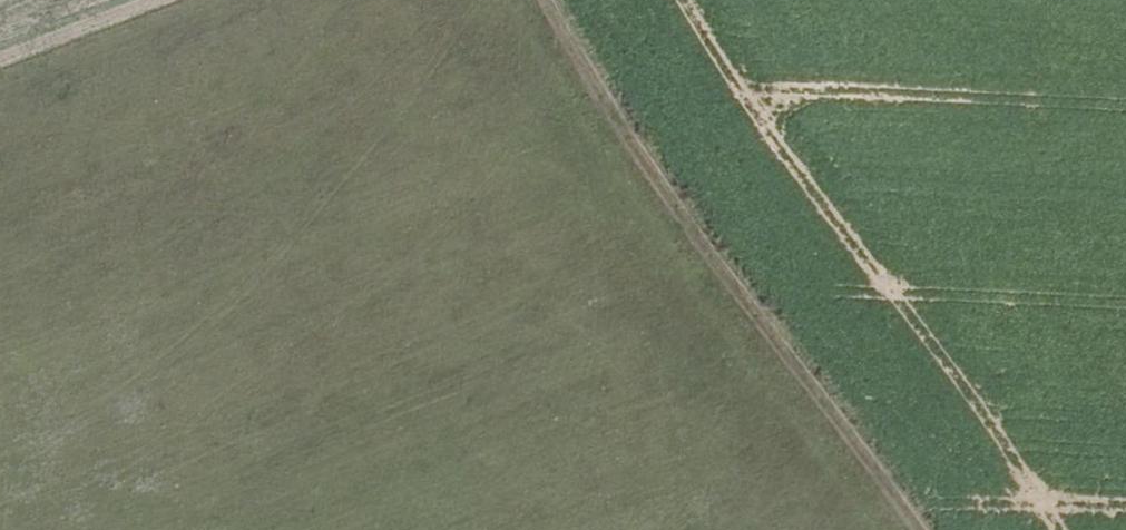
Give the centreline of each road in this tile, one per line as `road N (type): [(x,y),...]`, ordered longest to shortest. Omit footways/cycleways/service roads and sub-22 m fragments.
road 1 (track): [(529,0),(634,172),(908,529)]

